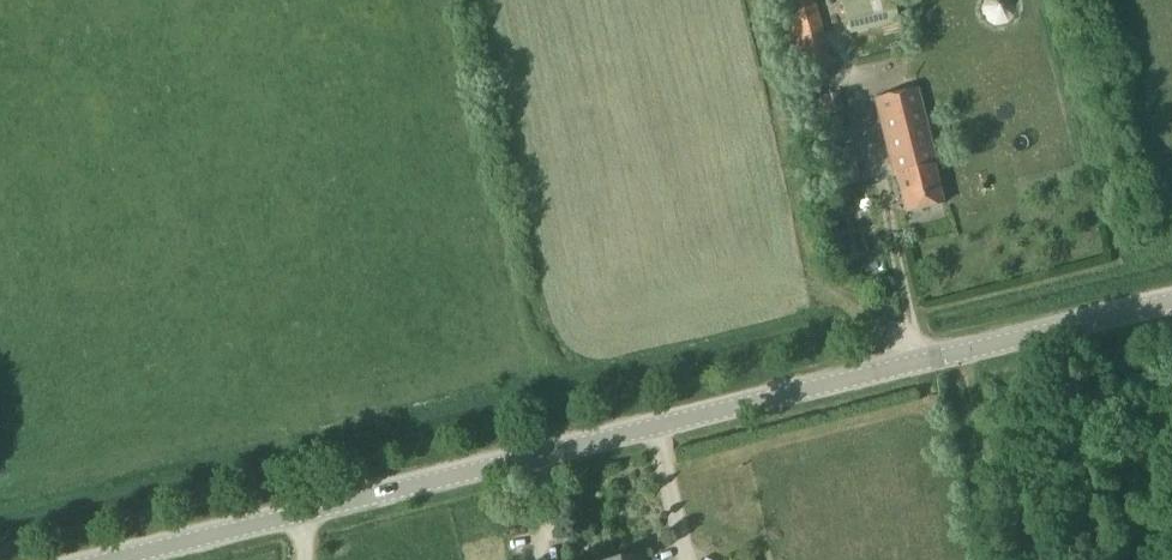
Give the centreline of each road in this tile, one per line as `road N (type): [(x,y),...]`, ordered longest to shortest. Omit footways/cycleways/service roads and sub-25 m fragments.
road 1 (tertiary): [(119,559),(1171,302)]
road 2 (track): [(1014,559),(964,353)]

